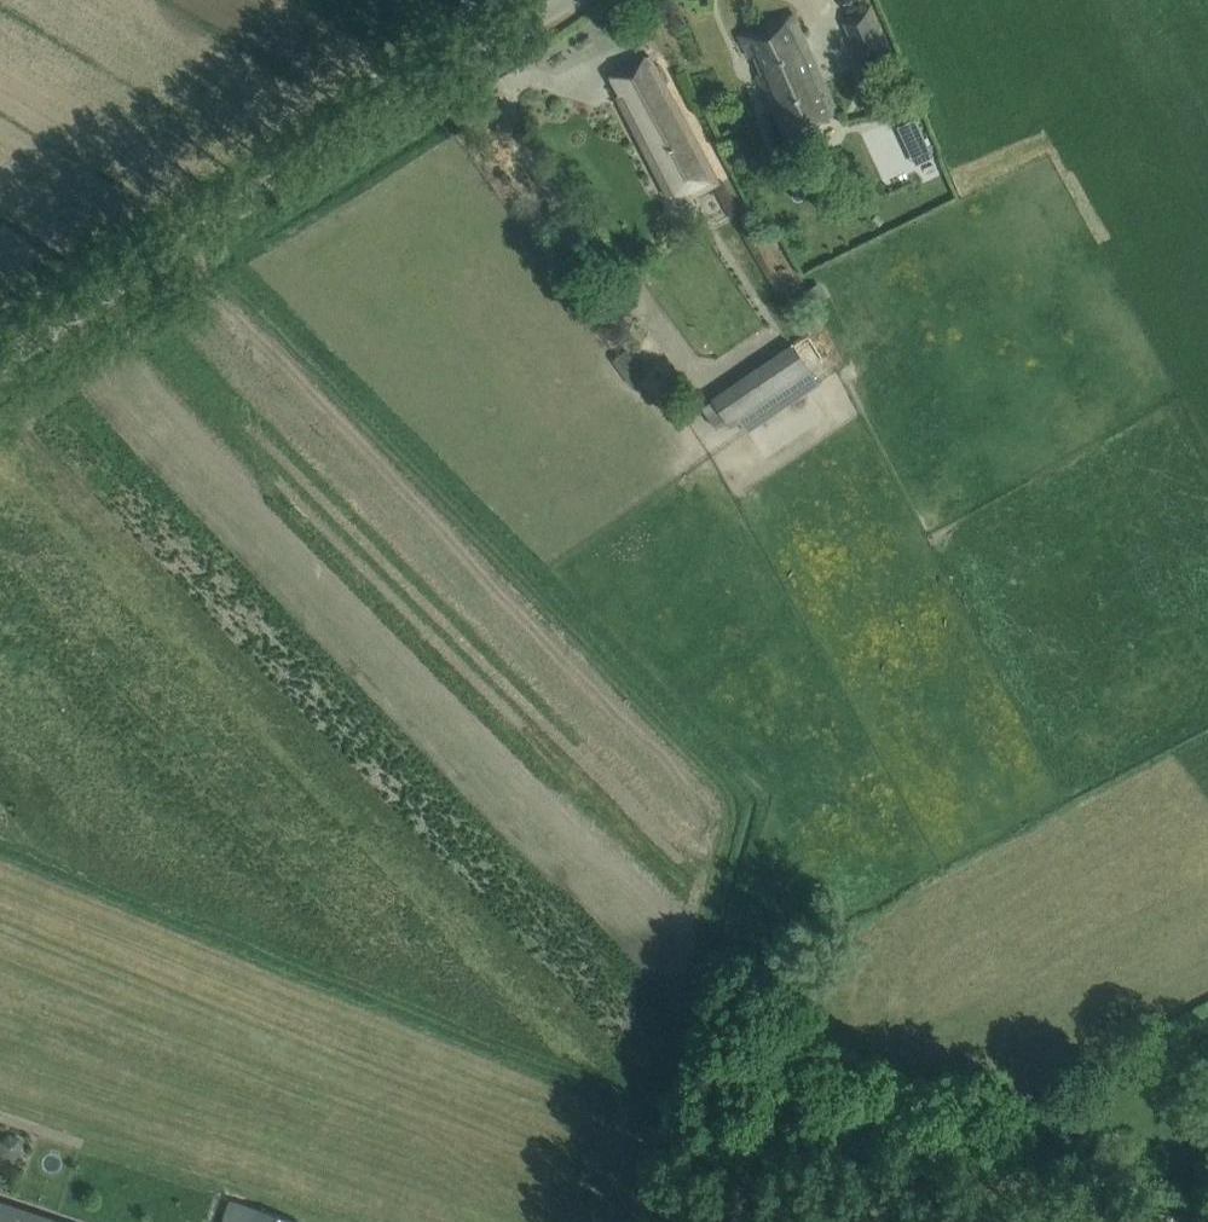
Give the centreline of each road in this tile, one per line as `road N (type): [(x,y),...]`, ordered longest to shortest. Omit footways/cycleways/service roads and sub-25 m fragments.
road 1 (unclassified): [(0,361),(562,0)]

